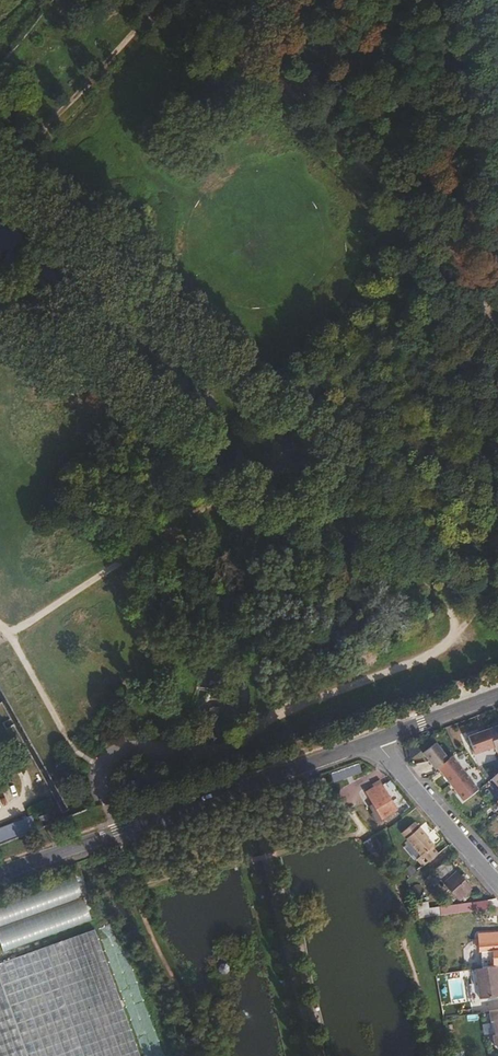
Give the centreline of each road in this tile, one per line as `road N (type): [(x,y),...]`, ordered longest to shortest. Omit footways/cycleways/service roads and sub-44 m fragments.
road 1 (track): [(280,458),(462,619),(467,638),(250,742)]
road 2 (tertiary): [(0,877),(375,744)]
road 3 (residential): [(375,744),(497,884)]
road 4 (track): [(71,744),(0,627)]
road 5 (tertiary): [(375,744),(497,698)]

